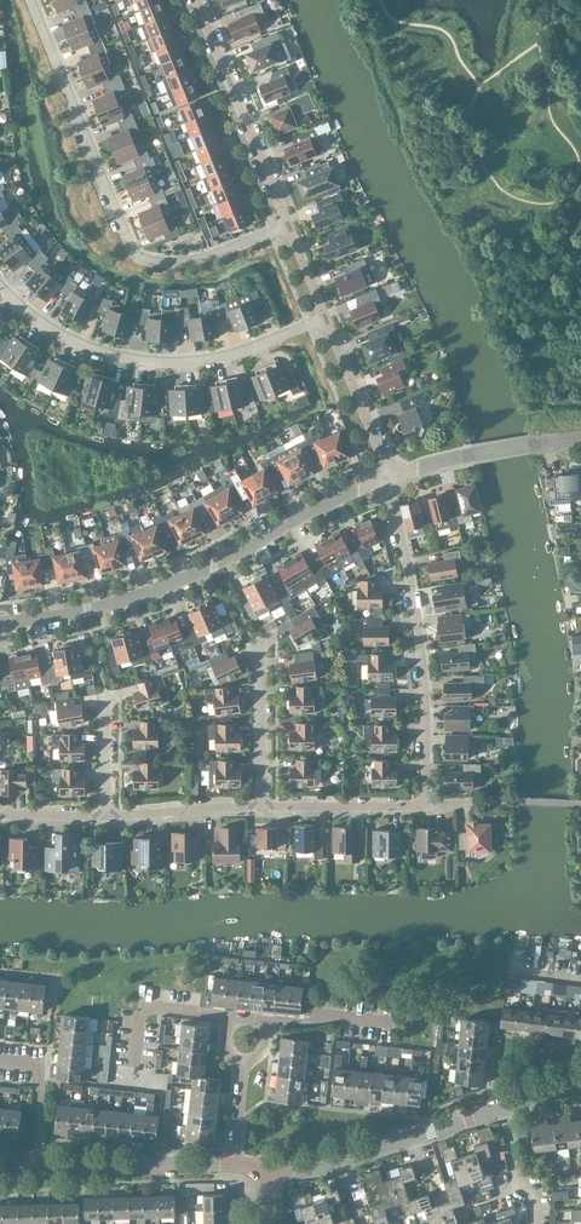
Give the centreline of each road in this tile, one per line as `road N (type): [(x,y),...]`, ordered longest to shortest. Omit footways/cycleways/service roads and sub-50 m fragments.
road 1 (residential): [(288,226),(197,262),(142,262),(126,245),(29,0)]
road 2 (residential): [(0,624),(133,599),(386,478)]
road 3 (residential): [(326,321),(219,360),(172,366),(71,345),(0,287)]
road 4 (residential): [(425,807),(426,687),(386,478)]
road 5 (tertiary): [(265,1171),(336,1161),(502,1108)]
road 6 (residential): [(288,226),(197,0)]
road 7 (tertiary): [(30,1165),(235,1161)]
road 8 (residential): [(386,478),(464,456),(580,442)]
road 9 (residential): [(386,478),(326,321)]
road 10 (residential): [(425,807),(263,806)]
road 11 (residential): [(263,806),(106,819)]
road 12 (residential): [(580,805),(507,799),(425,807)]
road 13 (residential): [(263,806),(262,651)]
road 14 (residential): [(133,1067),(140,1008),(228,1016)]
road 15 (residential): [(30,1165),(40,1065),(0,1061)]
road 16 (residential): [(534,1223),(502,1108)]

